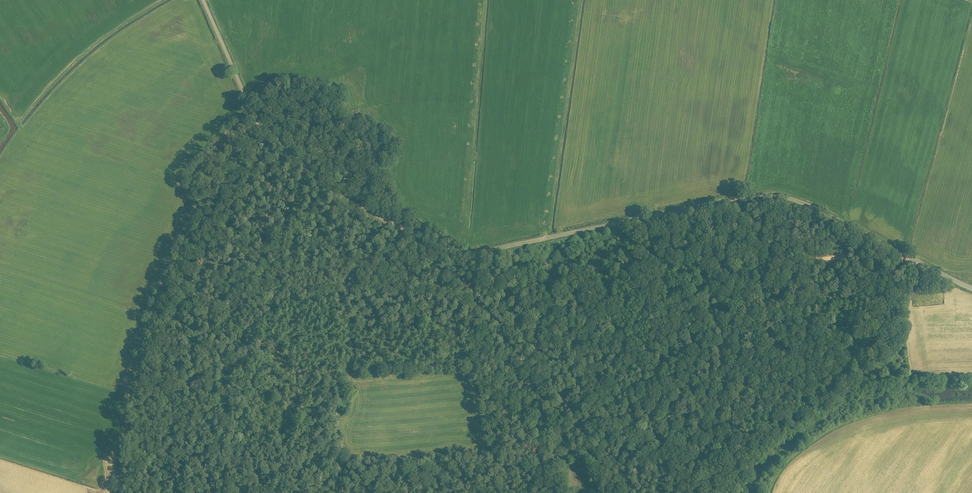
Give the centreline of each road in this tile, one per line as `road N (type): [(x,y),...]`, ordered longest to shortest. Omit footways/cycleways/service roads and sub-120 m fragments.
road 1 (unclassified): [(255,120),(335,195),(449,250),(482,251),(731,198),(788,197),(971,290)]
road 2 (unclassified): [(117,492),(152,312),(202,197),(255,120)]
road 3 (track): [(766,309),(748,393),(710,492)]
road 4 (unclassified): [(255,120),(203,0)]

